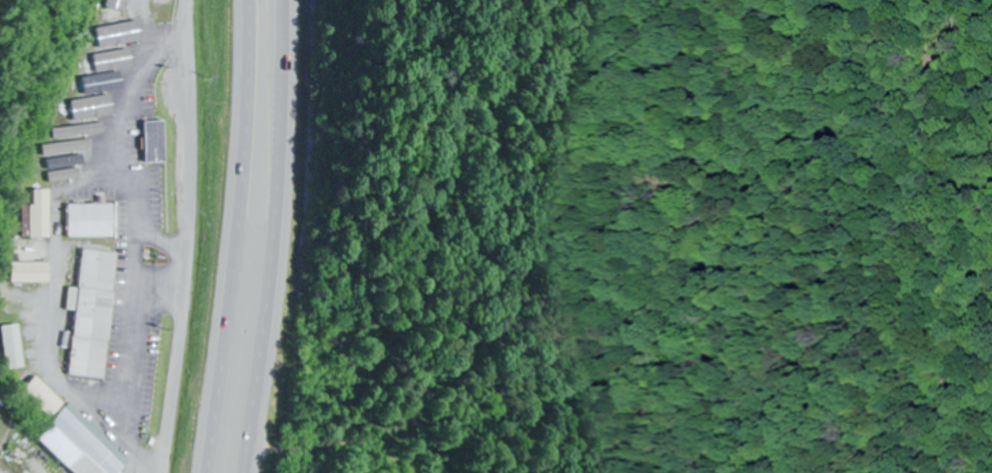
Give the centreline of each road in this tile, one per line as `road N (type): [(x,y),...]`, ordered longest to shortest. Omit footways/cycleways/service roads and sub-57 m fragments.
road 1 (trunk): [(249,0),(241,207),(207,472)]
road 2 (trunk): [(249,472),(284,199),(288,0)]
road 3 (residential): [(159,472),(191,235),(186,0)]

